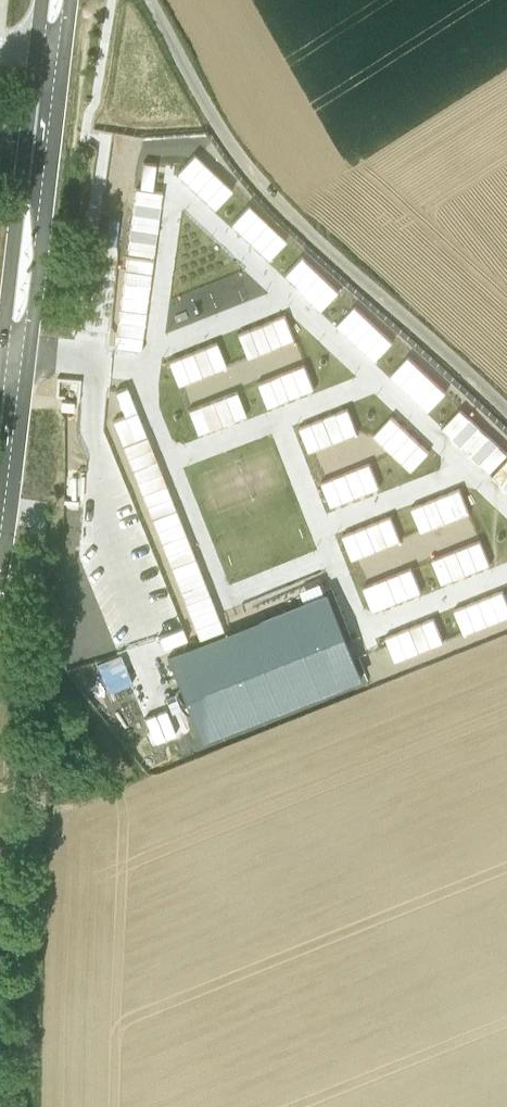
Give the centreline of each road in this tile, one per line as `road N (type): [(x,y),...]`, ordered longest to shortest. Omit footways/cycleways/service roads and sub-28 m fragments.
road 1 (tertiary): [(27,350),(72,0)]
road 2 (tertiary): [(45,0),(4,348)]
road 3 (tertiary): [(0,487),(27,350)]

